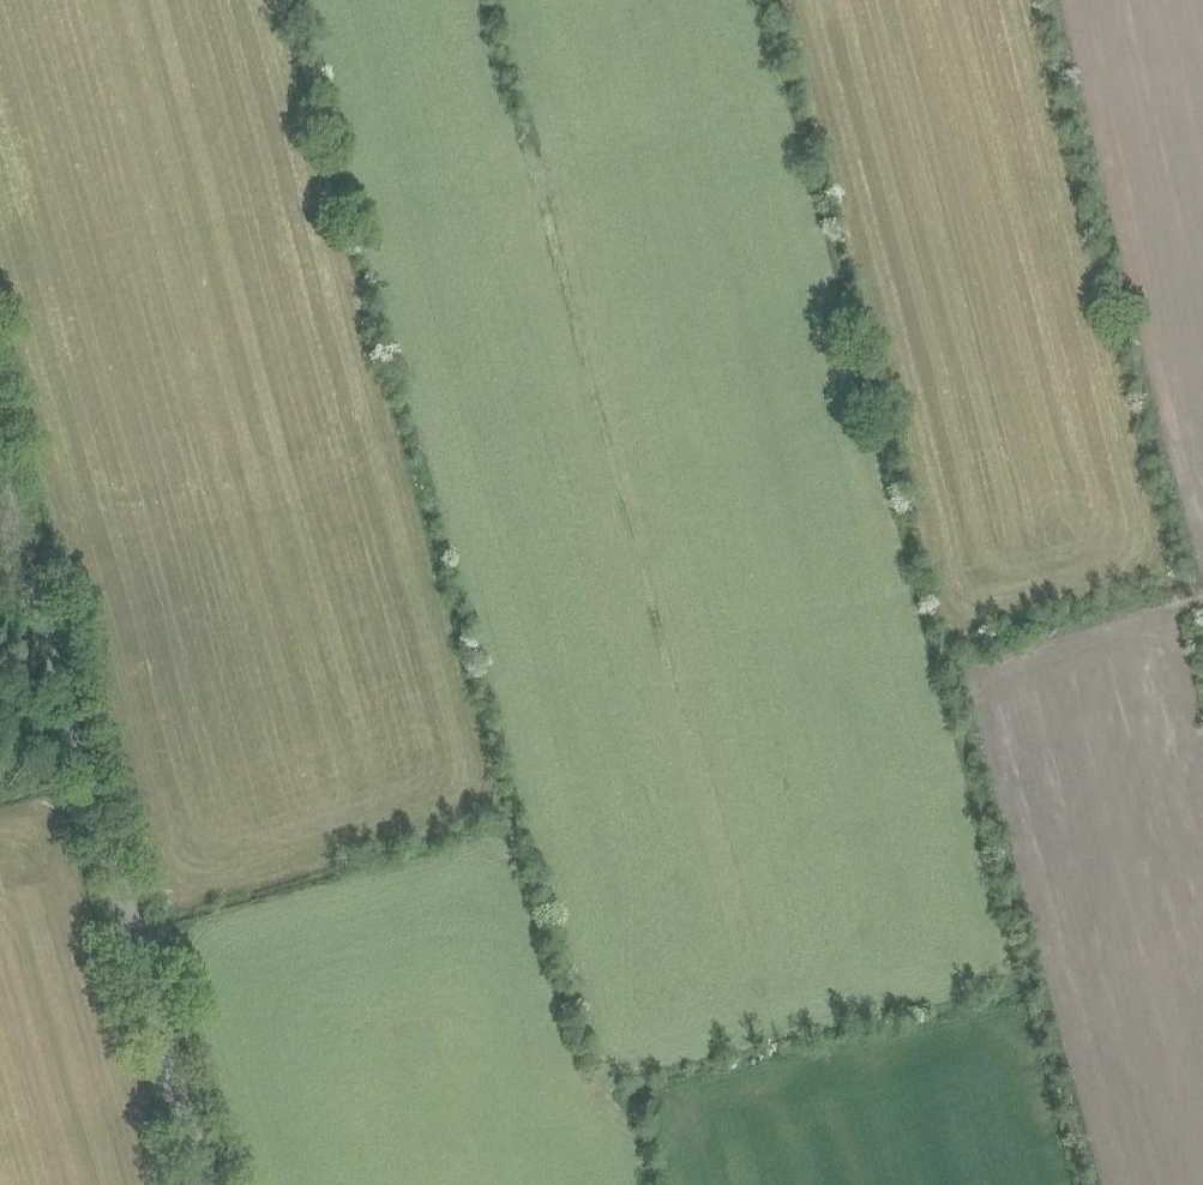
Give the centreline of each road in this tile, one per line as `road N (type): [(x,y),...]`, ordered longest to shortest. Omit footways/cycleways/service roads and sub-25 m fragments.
road 1 (unclassified): [(204,1184),(0,489)]

